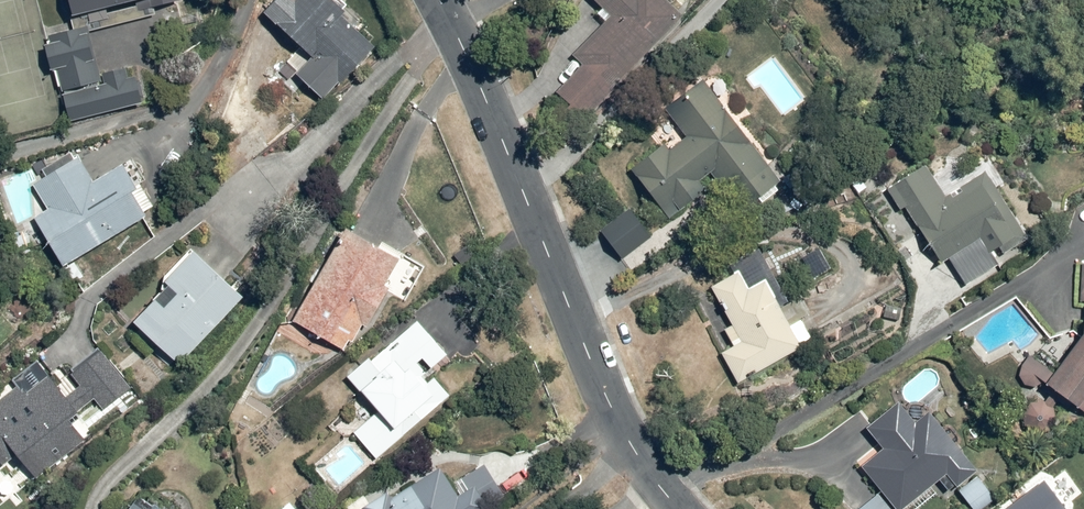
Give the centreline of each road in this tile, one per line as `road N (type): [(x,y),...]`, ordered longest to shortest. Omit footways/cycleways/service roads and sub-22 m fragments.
road 1 (residential): [(443,0),(609,397),(632,447),(679,508)]

